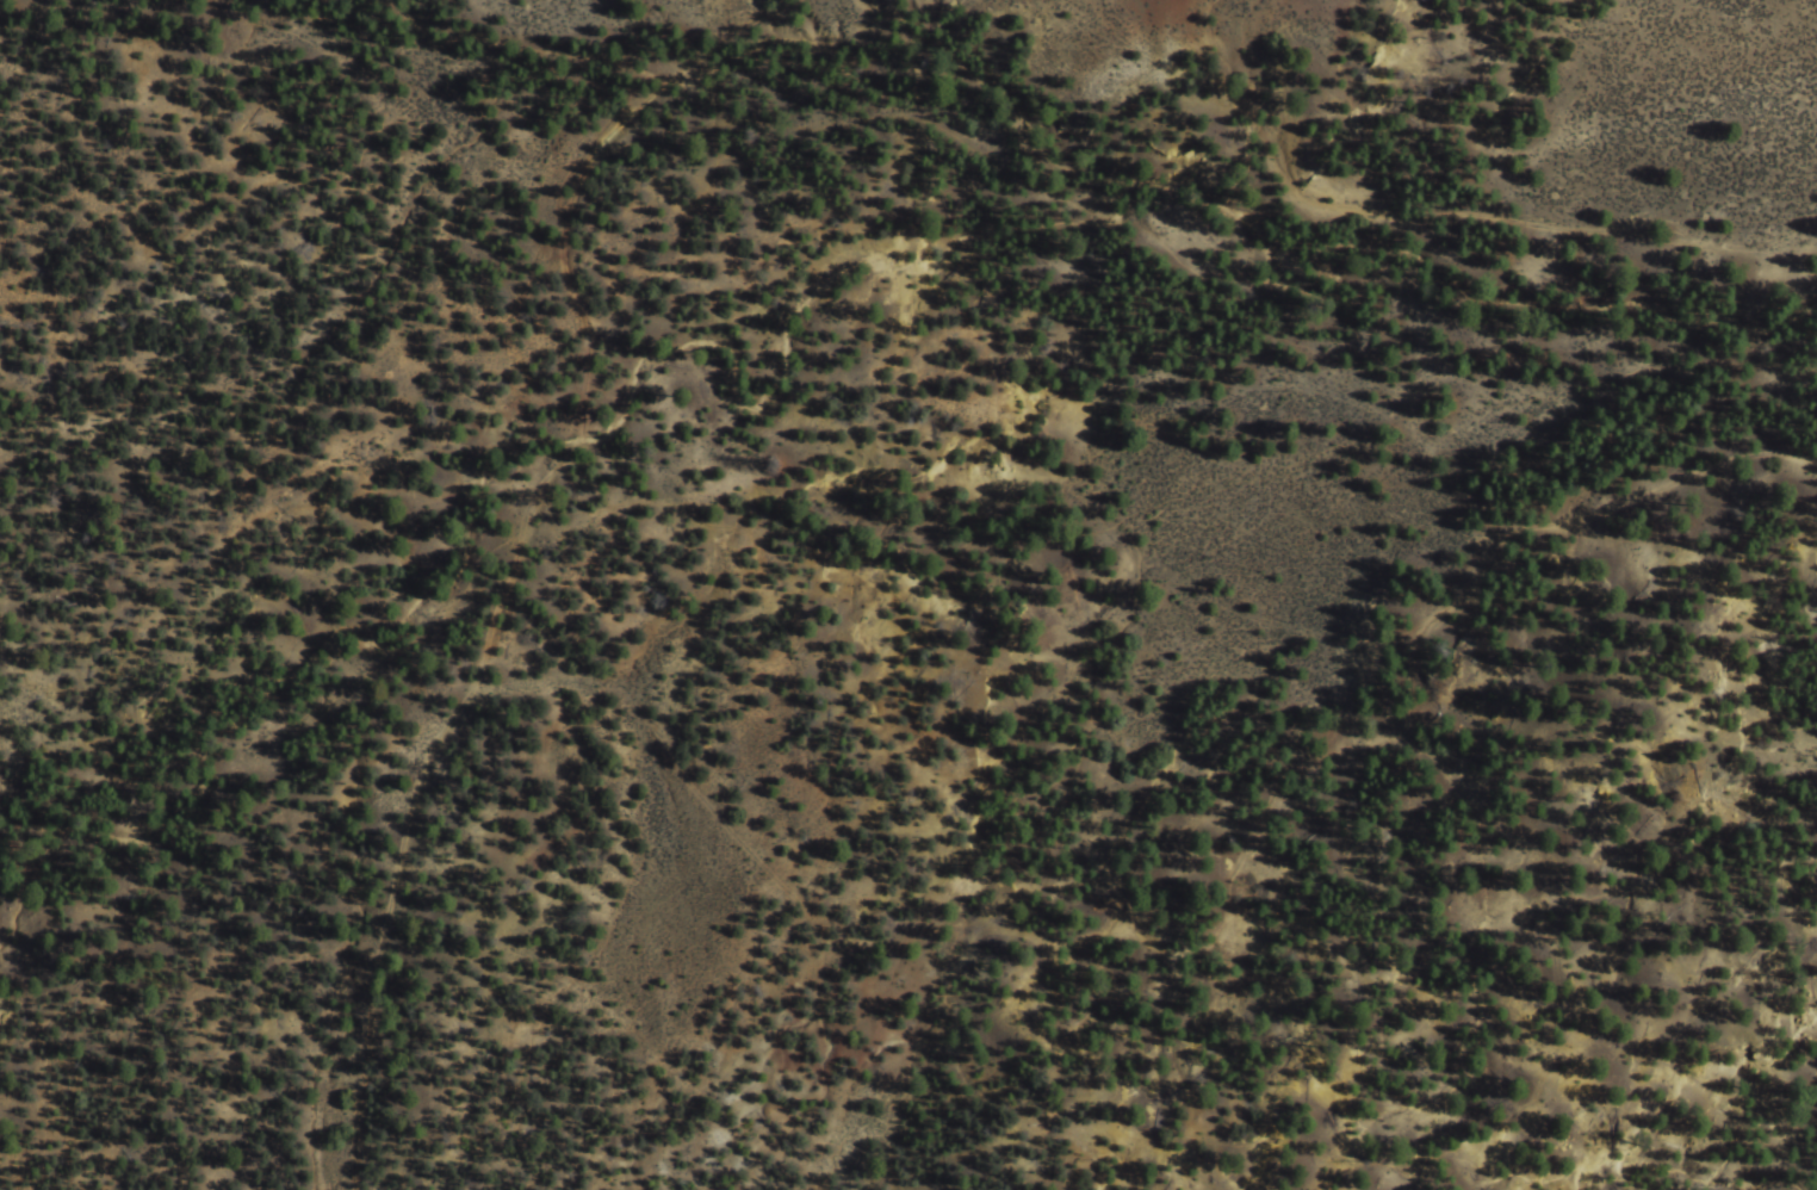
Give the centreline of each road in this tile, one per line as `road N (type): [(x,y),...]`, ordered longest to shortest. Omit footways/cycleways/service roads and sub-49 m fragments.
road 1 (track): [(342,1189),(393,777),(463,405),(519,261),(588,129),(716,0)]

